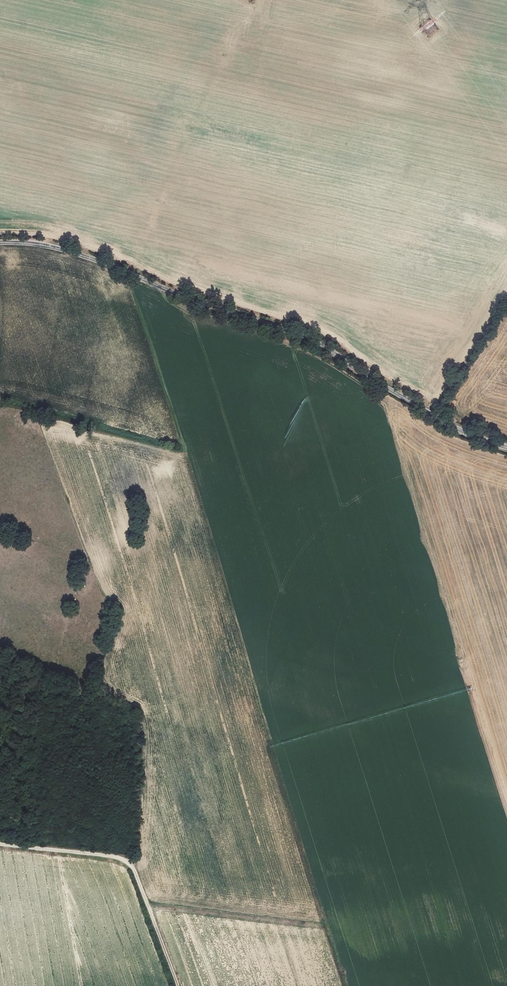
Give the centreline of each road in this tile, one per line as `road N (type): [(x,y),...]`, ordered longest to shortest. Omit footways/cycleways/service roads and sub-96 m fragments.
road 1 (unclassified): [(0,243),(44,241),(310,342),(434,416),(506,447)]
road 2 (track): [(0,843),(125,862),(176,985)]

